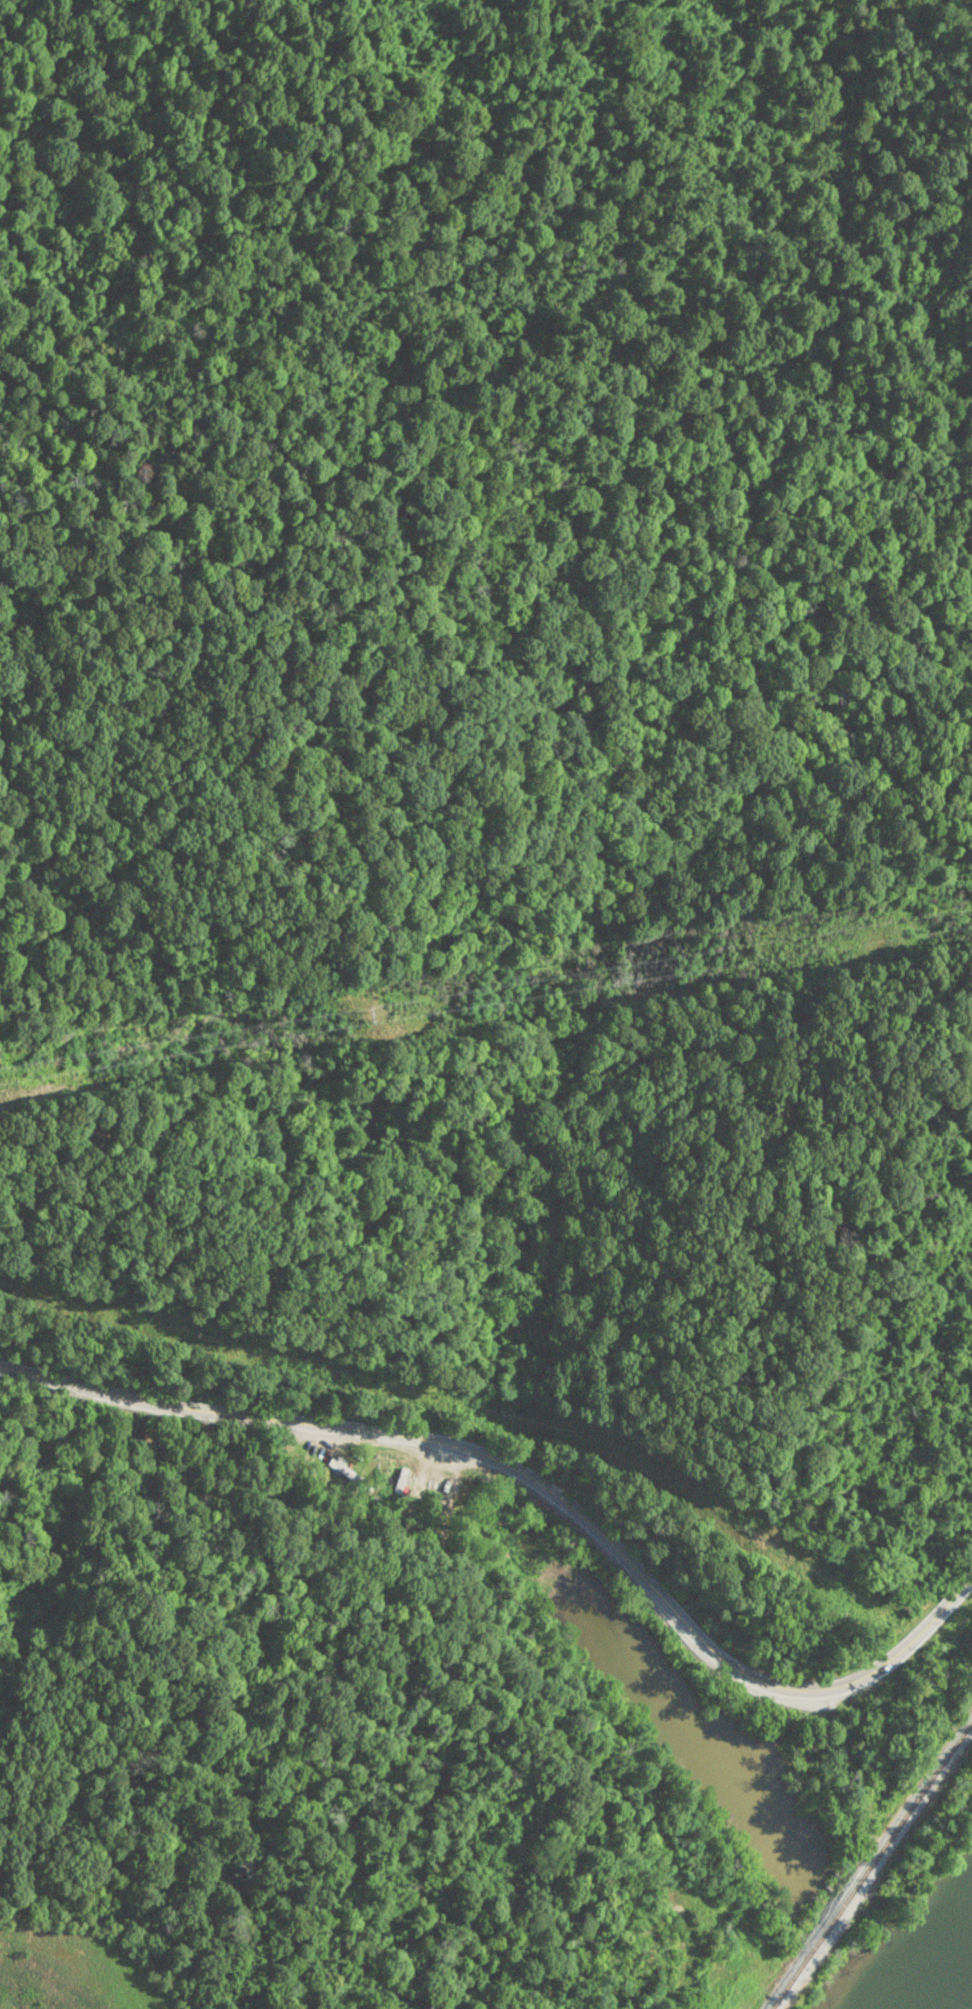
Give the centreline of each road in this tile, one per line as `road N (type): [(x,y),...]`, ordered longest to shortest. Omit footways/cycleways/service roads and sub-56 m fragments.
road 1 (secondary): [(0,1368),(134,1398),(433,1443),(496,1462),(550,1495),(726,1663),(783,1689),(859,1682),(917,1639),(971,1579)]

